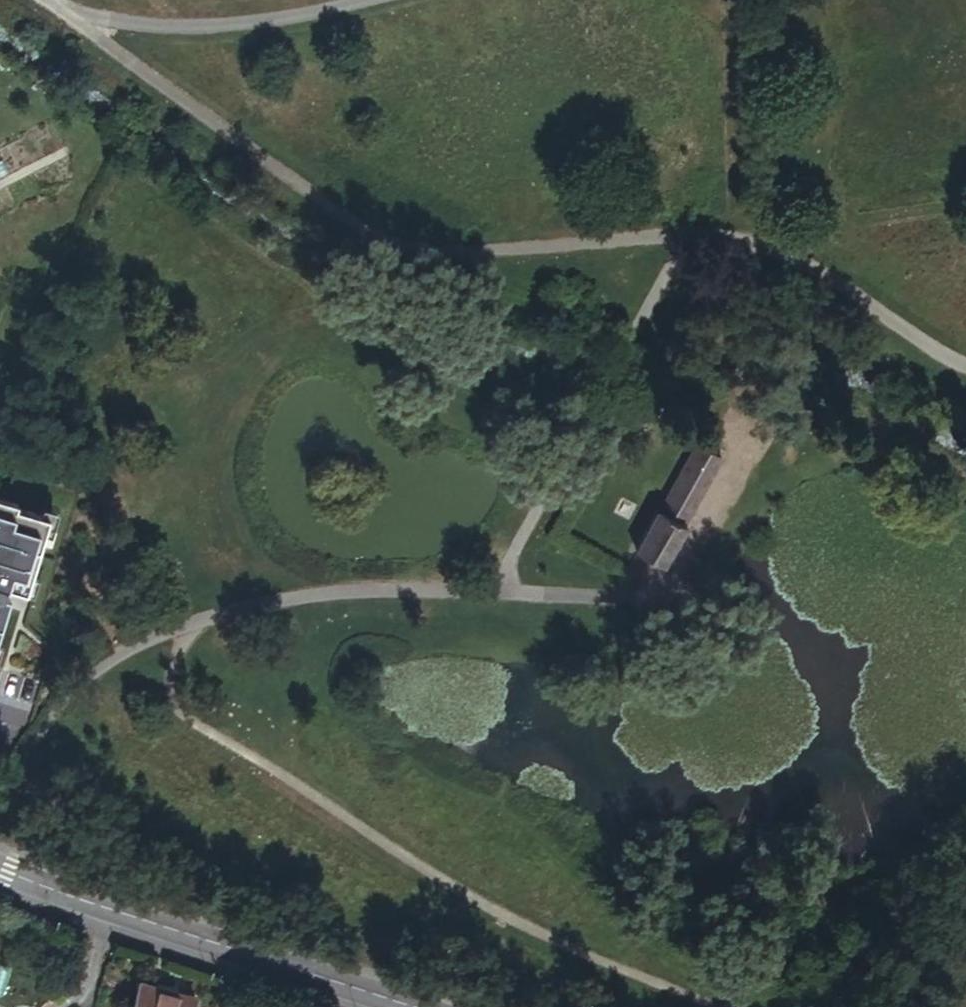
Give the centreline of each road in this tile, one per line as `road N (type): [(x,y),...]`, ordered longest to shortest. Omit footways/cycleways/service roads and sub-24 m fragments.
road 1 (tertiary): [(0,869),(417,1006)]

